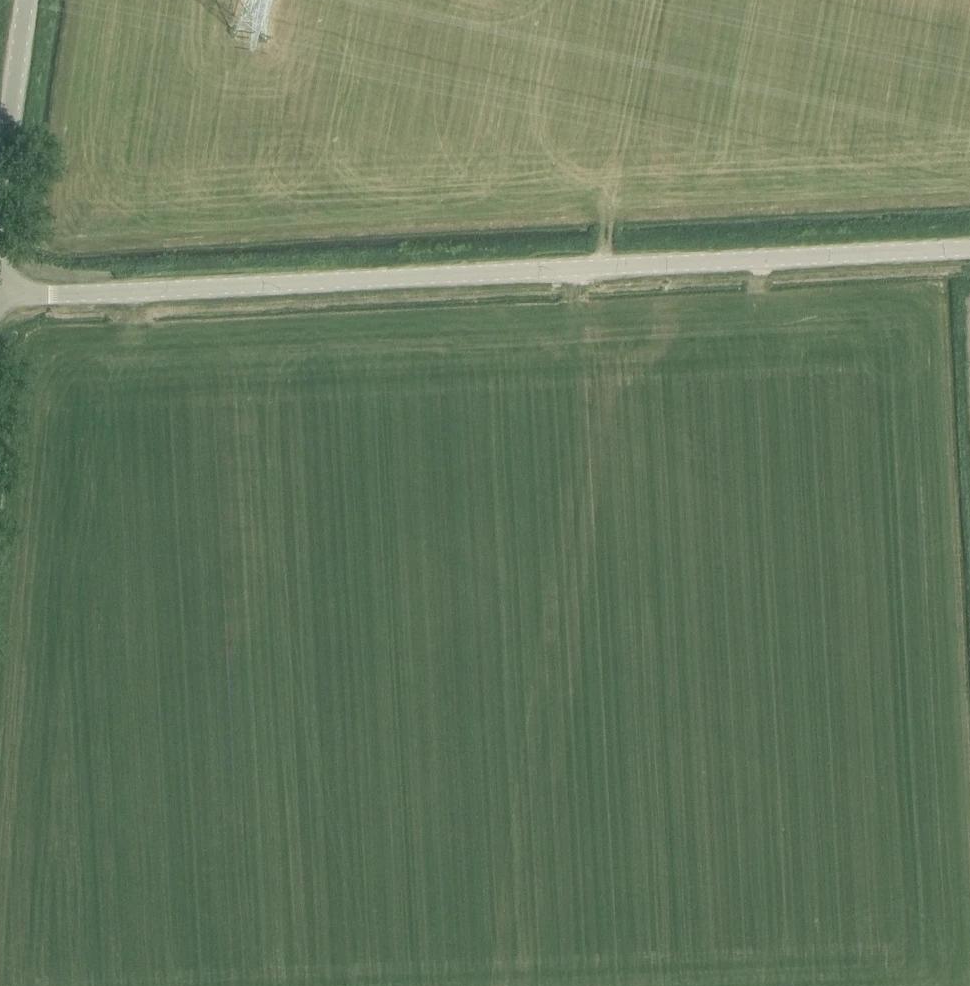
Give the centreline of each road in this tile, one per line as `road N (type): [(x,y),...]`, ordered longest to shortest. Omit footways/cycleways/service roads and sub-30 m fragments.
road 1 (unclassified): [(0,290),(969,247)]
road 2 (unclassified): [(35,0),(0,231)]

